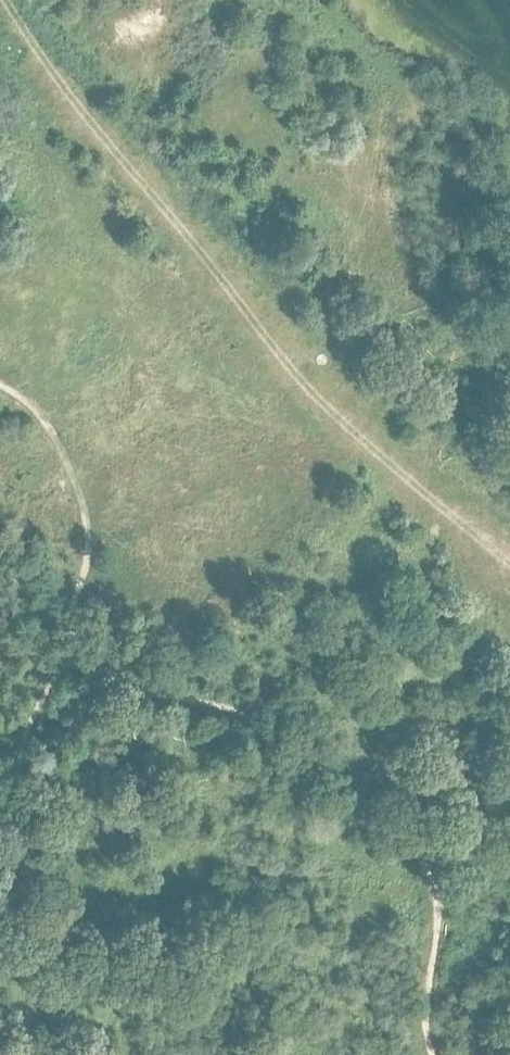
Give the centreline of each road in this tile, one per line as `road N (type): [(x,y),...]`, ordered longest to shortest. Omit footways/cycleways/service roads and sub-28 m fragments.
road 1 (track): [(509,560),(348,429),(94,124),(5,0)]
road 2 (track): [(433,1054),(424,1006),(439,921),(421,861),(351,785),(276,728),(70,653)]
road 3 (track): [(509,284),(432,130),(427,85),(347,46),(310,0)]
road 4 (track): [(70,653),(87,544),(81,504),(38,413),(0,384)]

